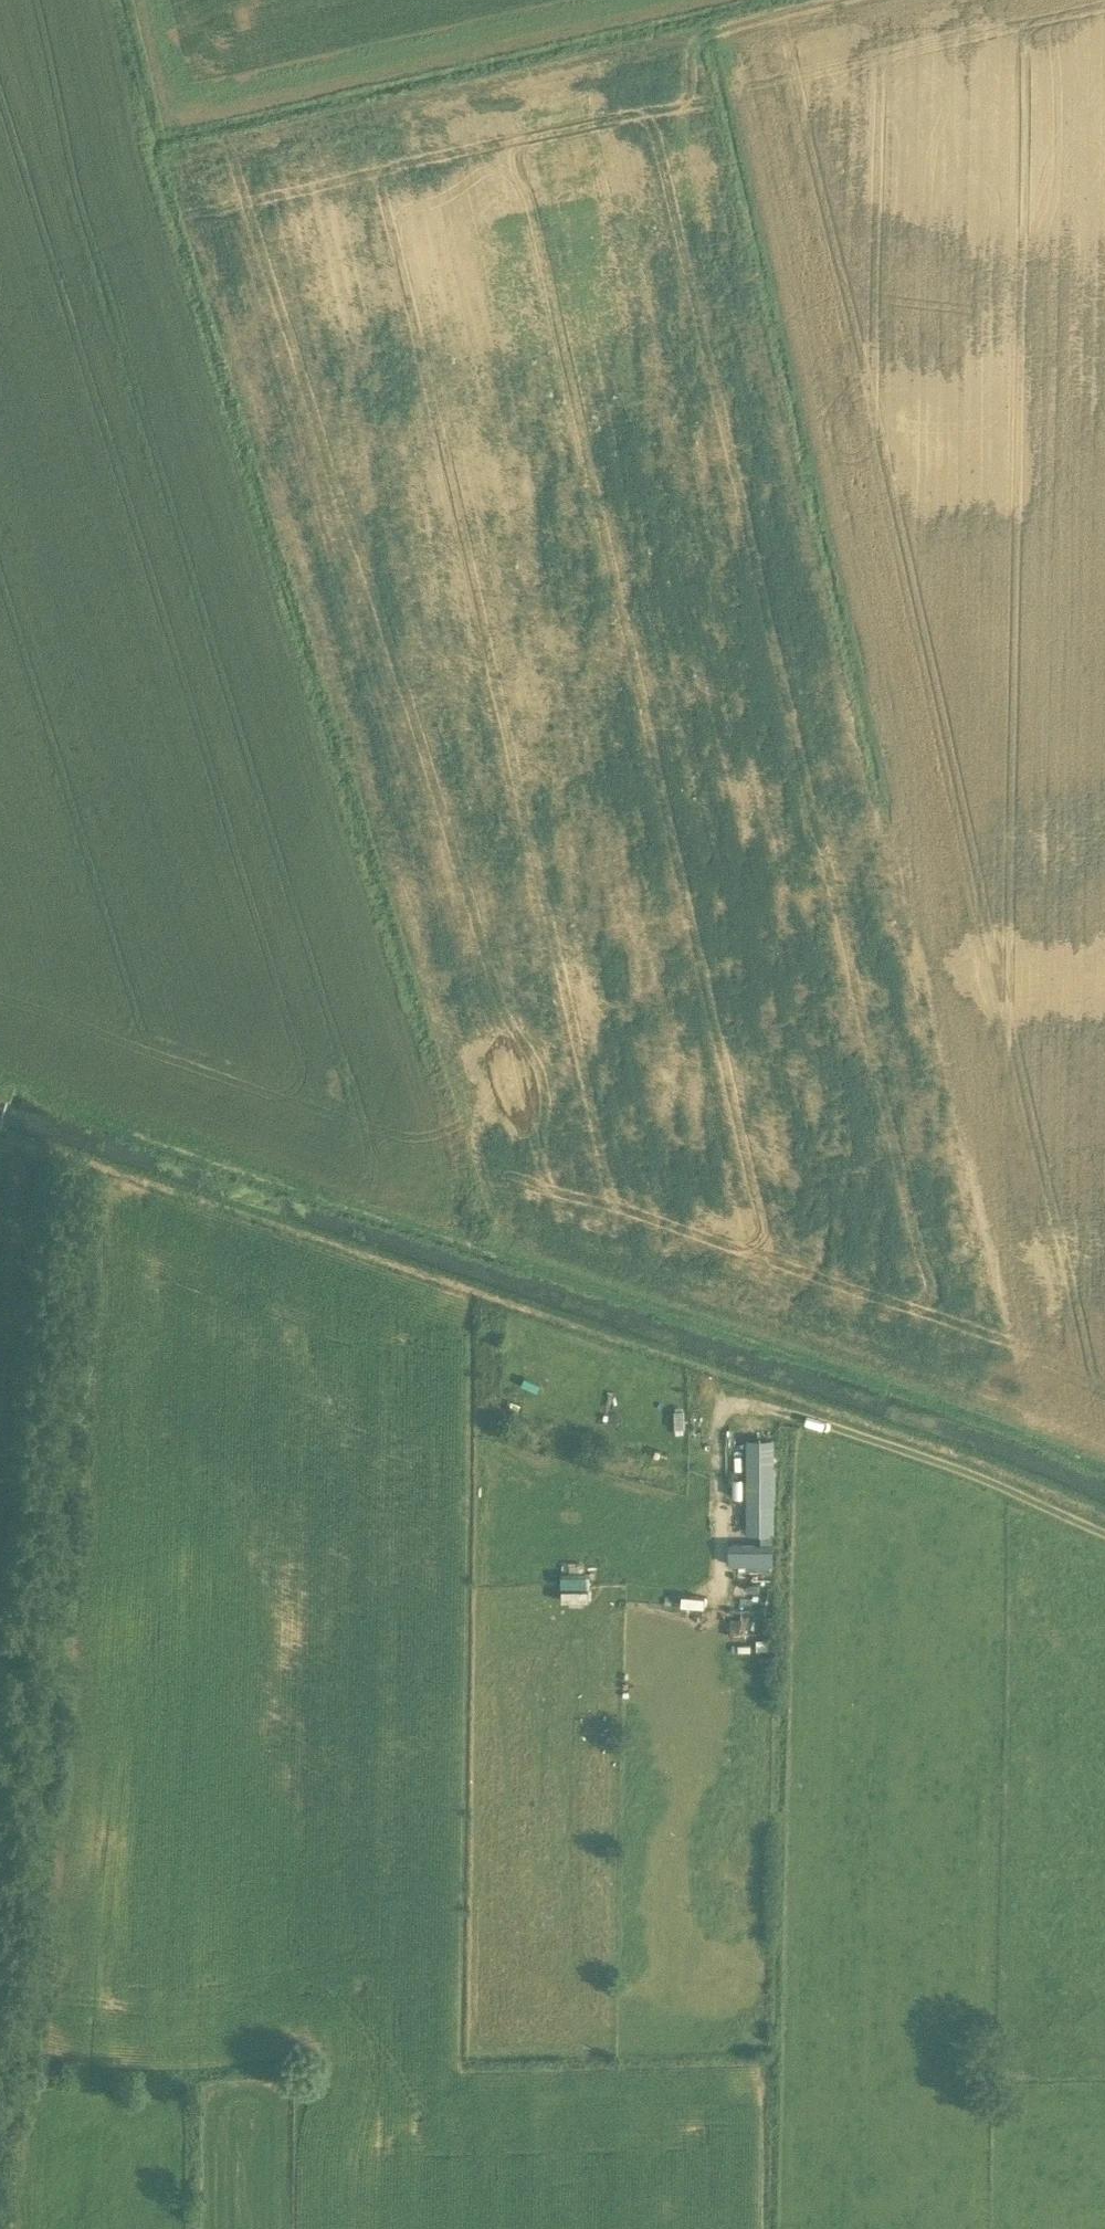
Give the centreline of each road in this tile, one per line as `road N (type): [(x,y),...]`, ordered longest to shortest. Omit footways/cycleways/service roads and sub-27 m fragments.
road 1 (unclassified): [(316,1080),(349,974),(67,0)]
road 2 (unclassified): [(316,1080),(1104,1379)]
road 3 (track): [(1104,1532),(971,1473),(781,1412)]
road 4 (unclassified): [(0,960),(316,1080)]

